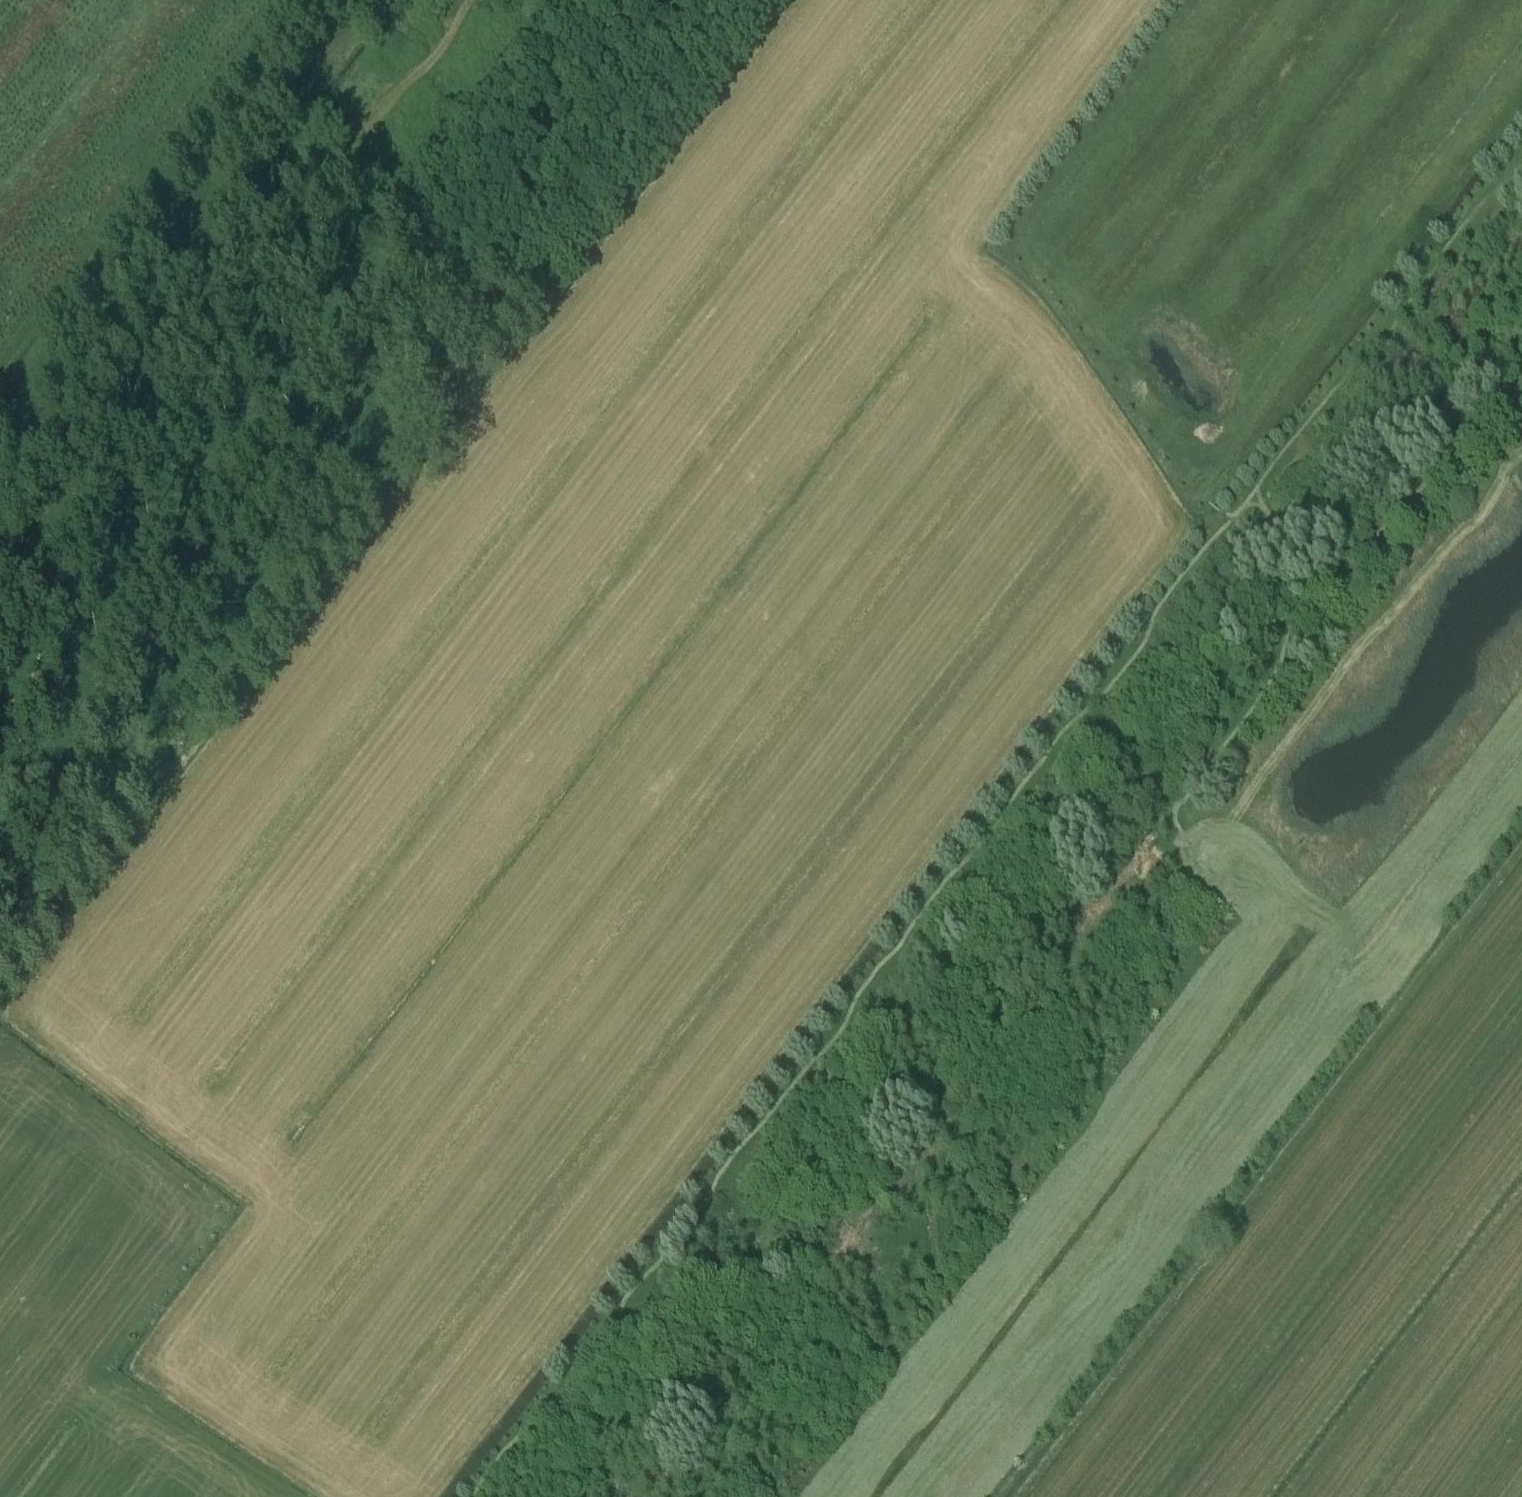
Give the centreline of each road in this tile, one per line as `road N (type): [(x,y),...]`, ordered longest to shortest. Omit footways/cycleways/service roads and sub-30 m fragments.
road 1 (track): [(466,0),(381,116),(340,122),(269,96)]

